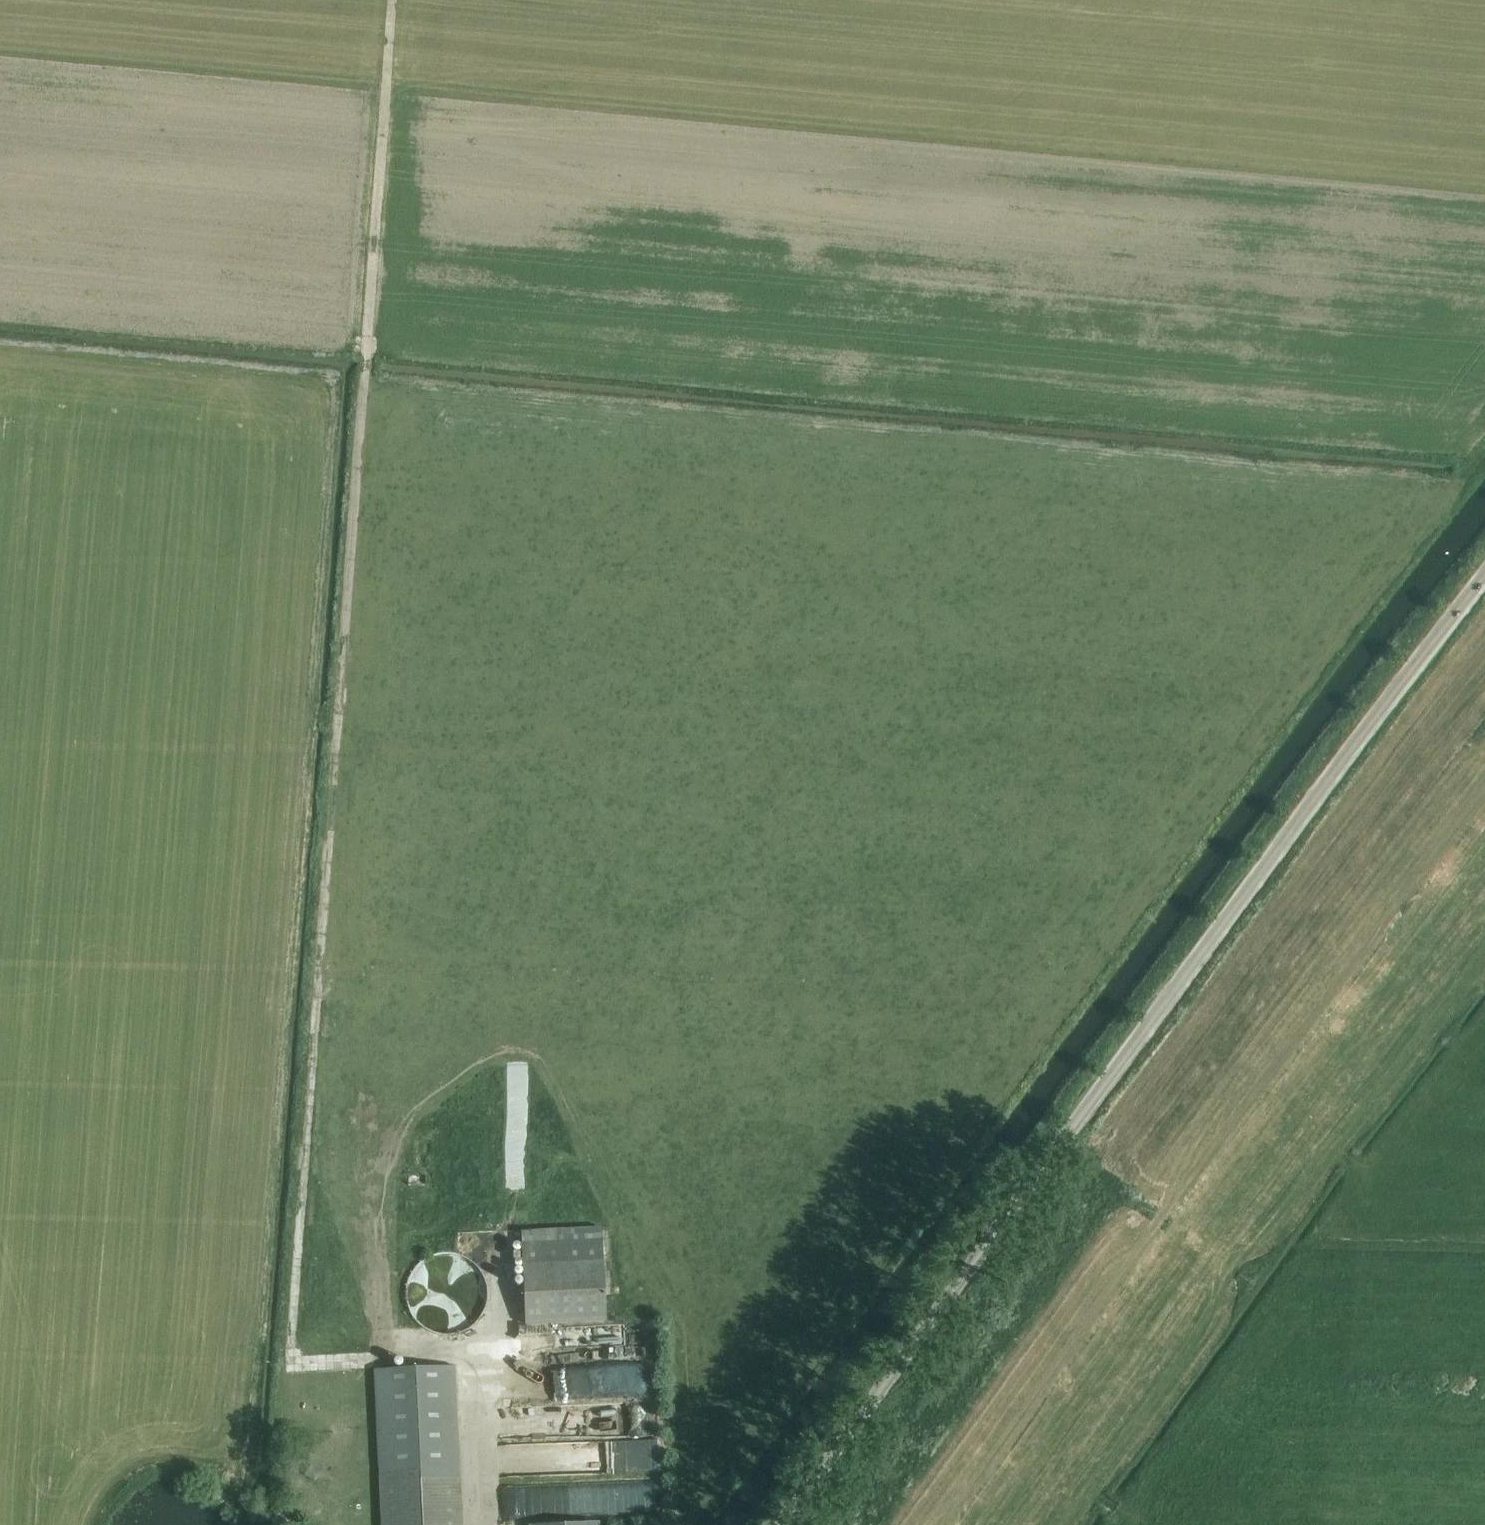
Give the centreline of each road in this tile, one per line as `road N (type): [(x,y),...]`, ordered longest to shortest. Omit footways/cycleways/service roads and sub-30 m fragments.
road 1 (unclassified): [(776,1524),(1122,1041),(1484,576)]

